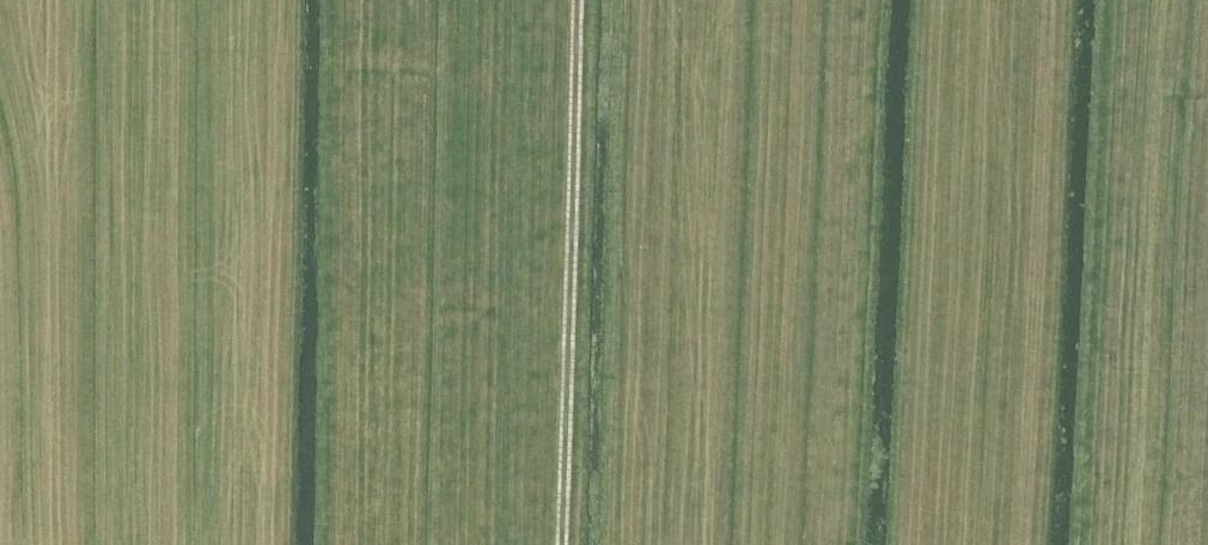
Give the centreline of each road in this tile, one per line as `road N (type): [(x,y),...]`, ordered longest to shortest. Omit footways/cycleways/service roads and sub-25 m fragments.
road 1 (track): [(563,544),(578,0)]

